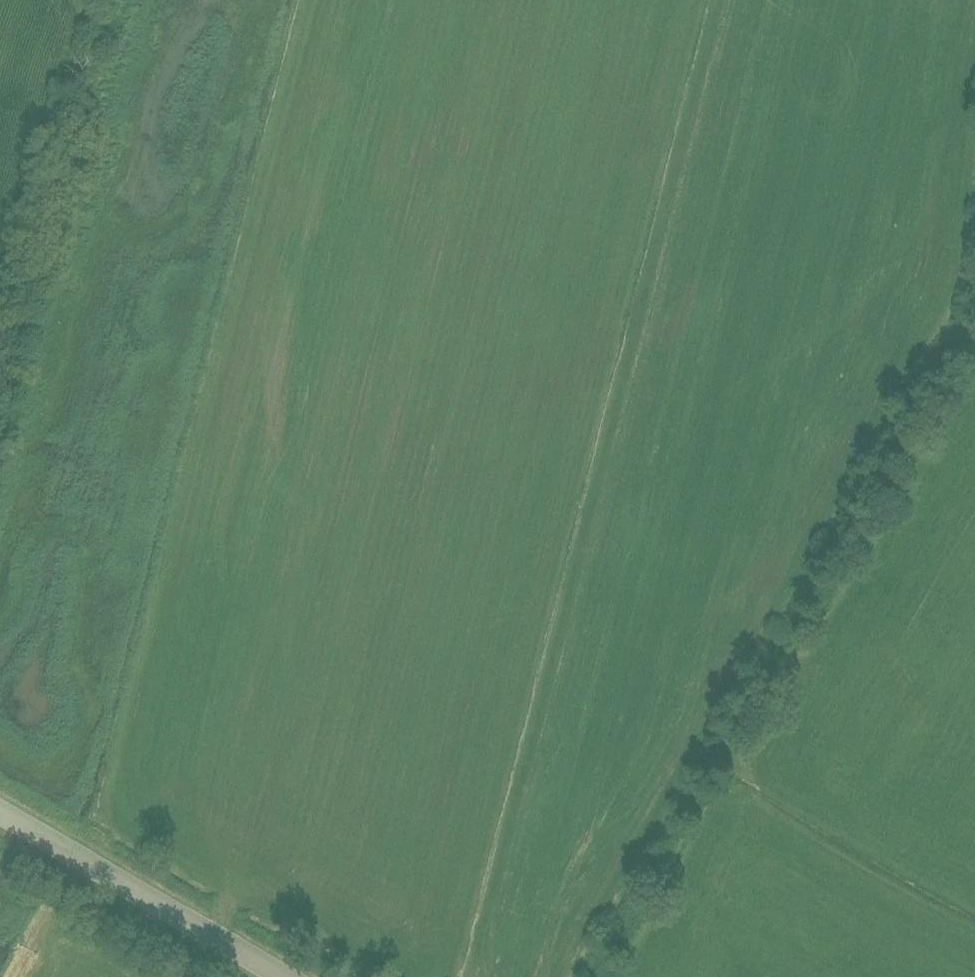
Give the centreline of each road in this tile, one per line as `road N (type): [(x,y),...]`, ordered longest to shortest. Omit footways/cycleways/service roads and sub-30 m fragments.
road 1 (unclassified): [(283,976),(0,811)]

